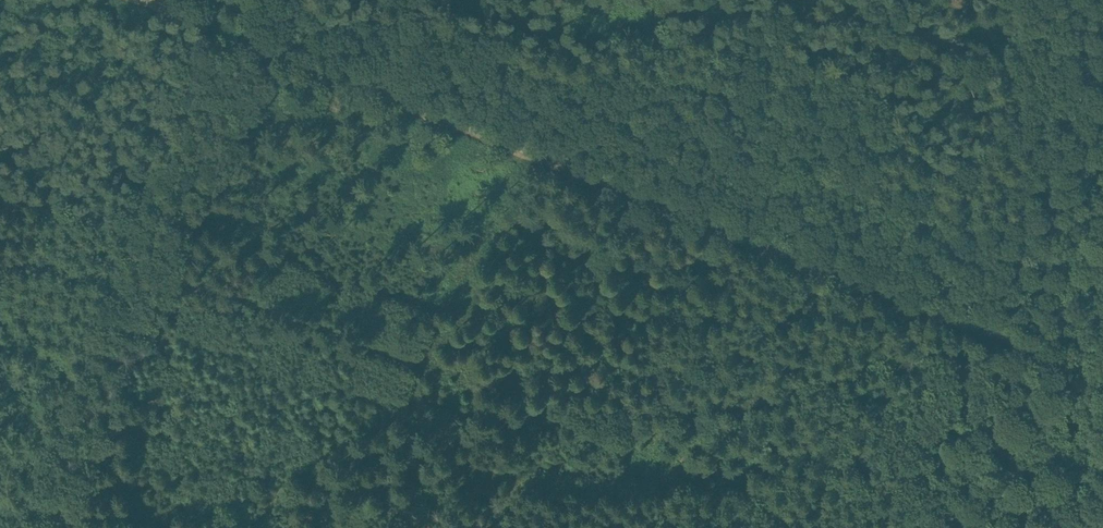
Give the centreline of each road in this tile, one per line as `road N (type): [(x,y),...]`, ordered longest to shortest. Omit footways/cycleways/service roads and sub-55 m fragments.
road 1 (track): [(196,25),(978,330)]
road 2 (track): [(0,524),(196,25)]
road 3 (track): [(1102,22),(978,330)]
road 4 (track): [(978,330),(898,527)]
road 5 (track): [(978,330),(1102,380)]

